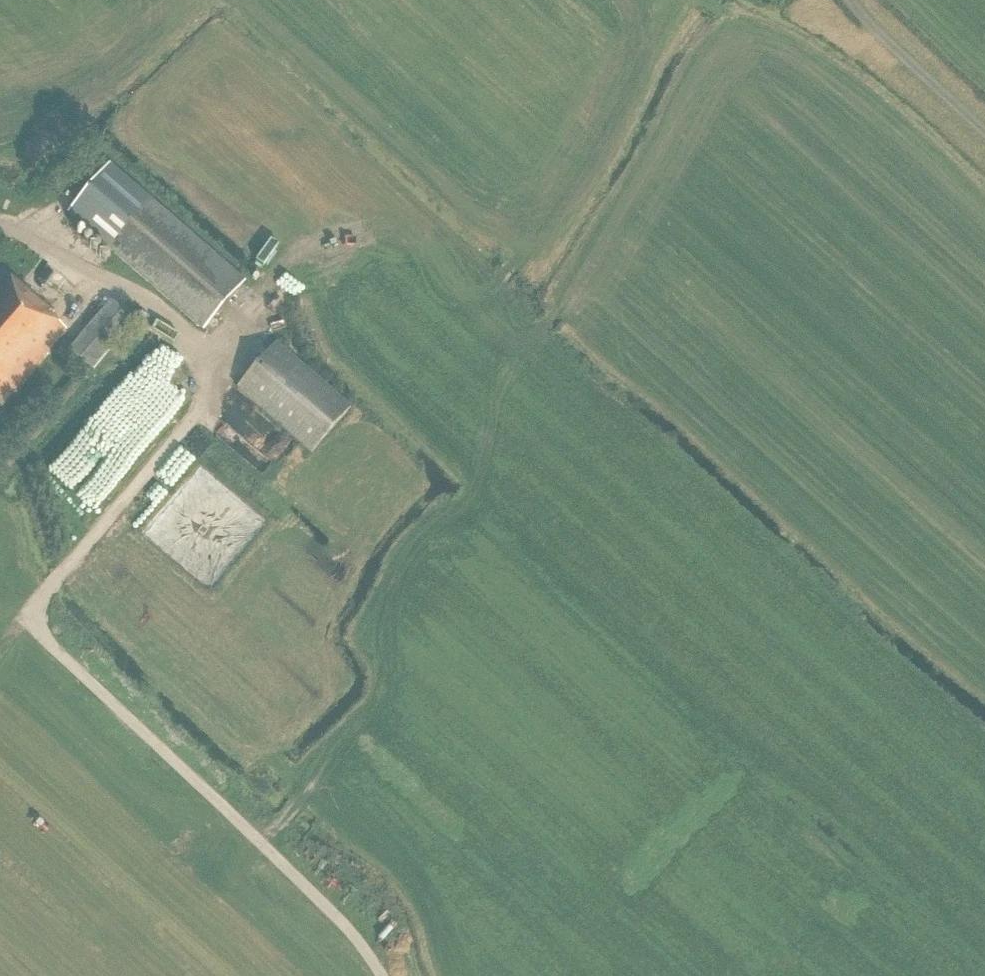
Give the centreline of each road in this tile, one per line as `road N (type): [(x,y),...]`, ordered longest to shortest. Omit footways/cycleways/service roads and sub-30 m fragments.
road 1 (track): [(76,268),(133,288),(171,314),(209,360),(208,387),(184,430),(27,617),(260,840),(384,975)]

